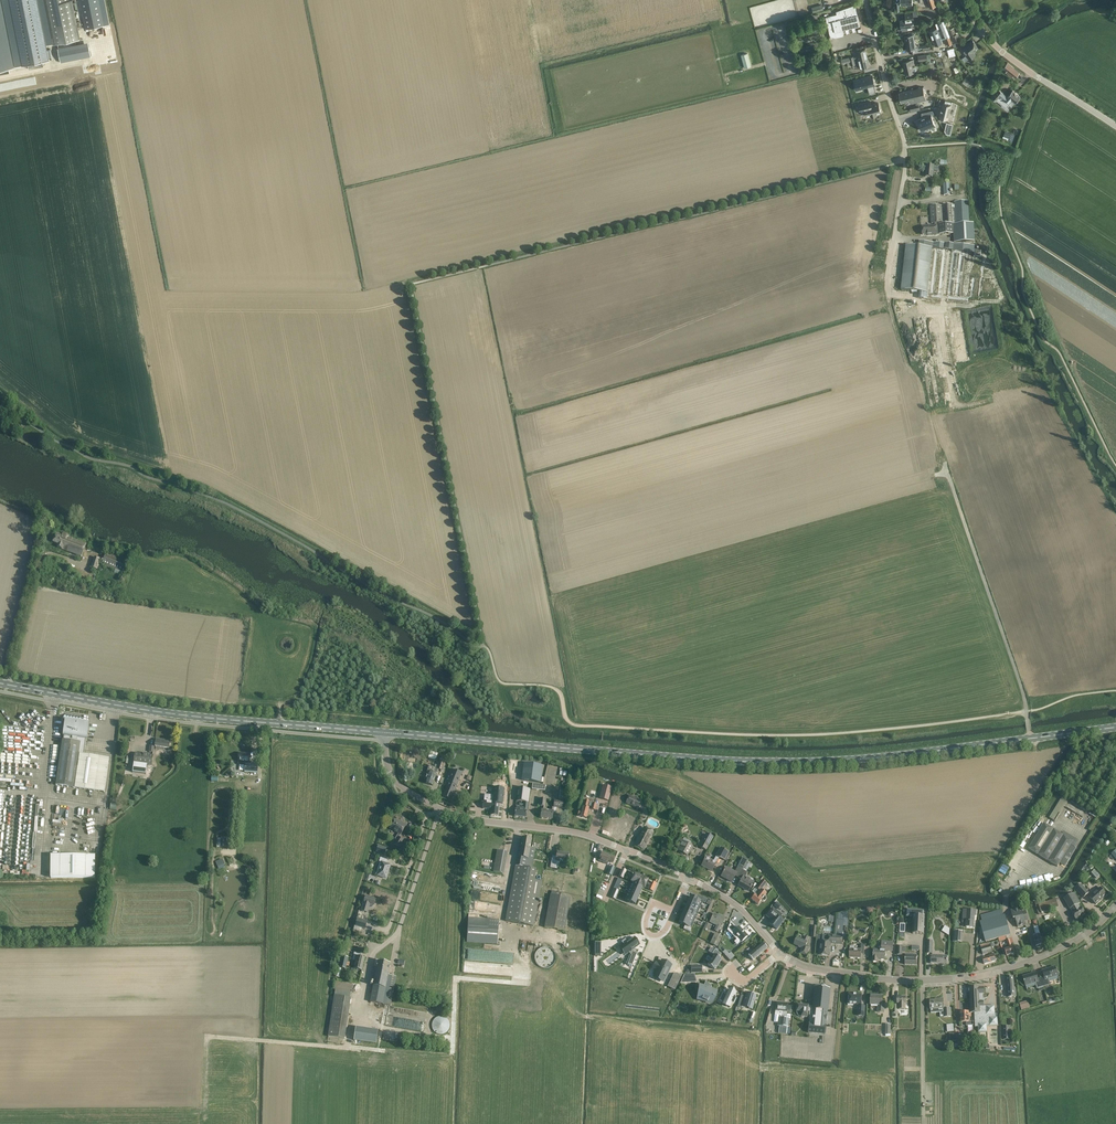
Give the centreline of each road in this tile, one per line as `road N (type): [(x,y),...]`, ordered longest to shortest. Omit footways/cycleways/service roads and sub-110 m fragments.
road 1 (primary): [(384,733),(770,763),(860,760),(1115,727)]
road 2 (primary): [(0,685),(172,714),(384,733)]
road 3 (tertiary): [(1115,905),(1064,945),(957,979),(800,969),(780,953)]
road 4 (tertiary): [(688,877),(598,837),(439,810)]
road 5 (residential): [(894,239),(905,147),(865,0)]
road 6 (residential): [(365,993),(371,952),(398,930),(439,810)]
road 7 (tertiary): [(1115,126),(999,50),(965,0)]
road 8 (tertiary): [(780,953),(736,907),(688,877)]

